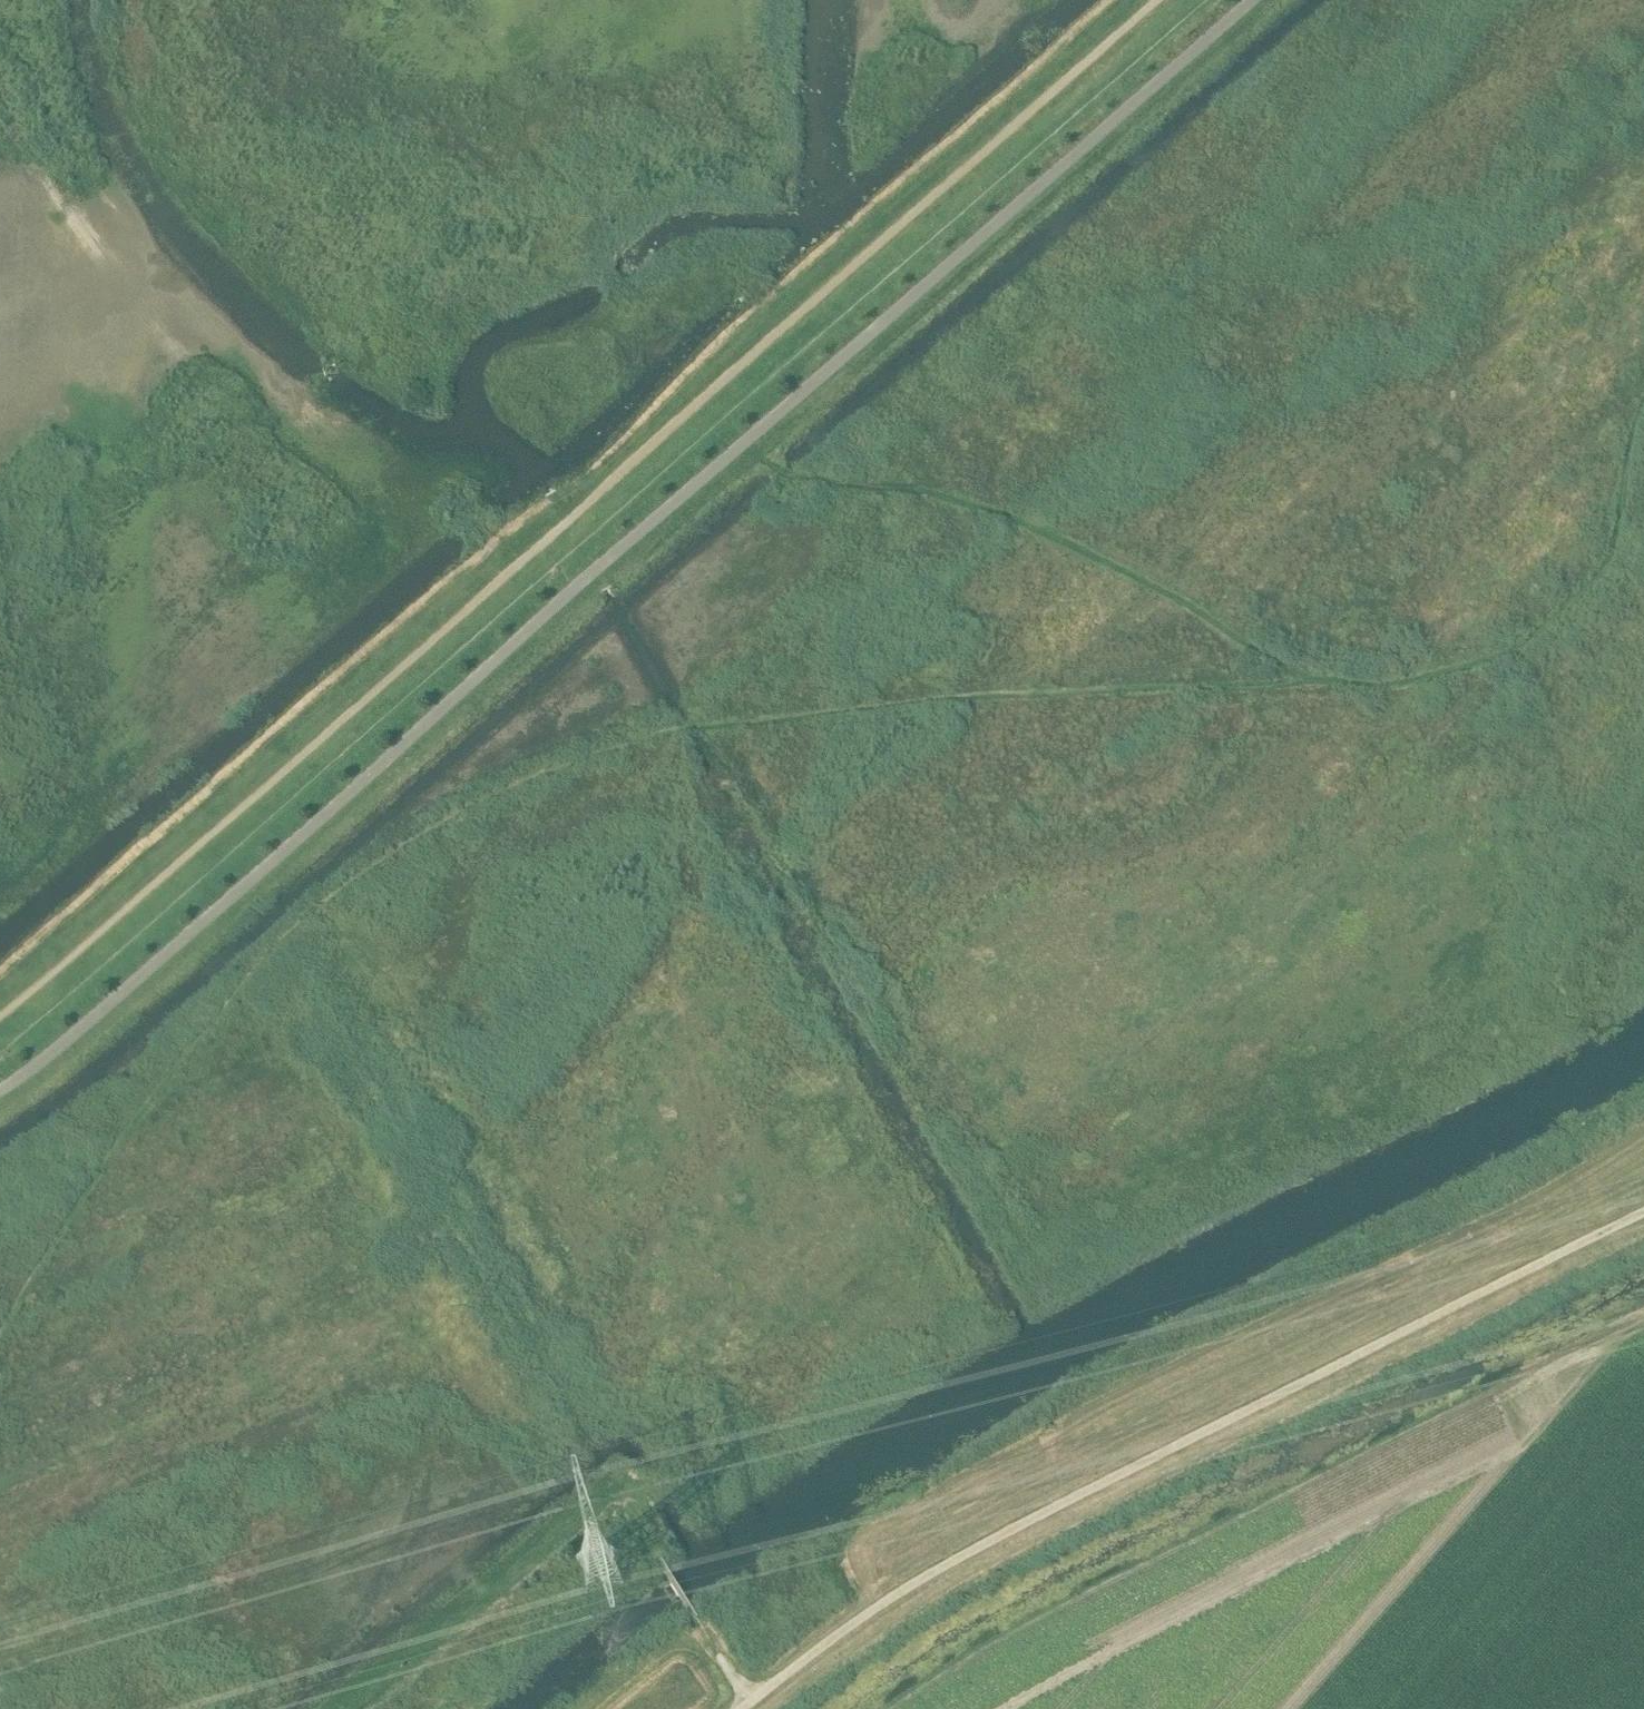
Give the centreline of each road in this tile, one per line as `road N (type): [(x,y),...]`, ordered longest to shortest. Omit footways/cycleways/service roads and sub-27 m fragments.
road 1 (track): [(750,1706),(927,1576),(1643,1213)]

